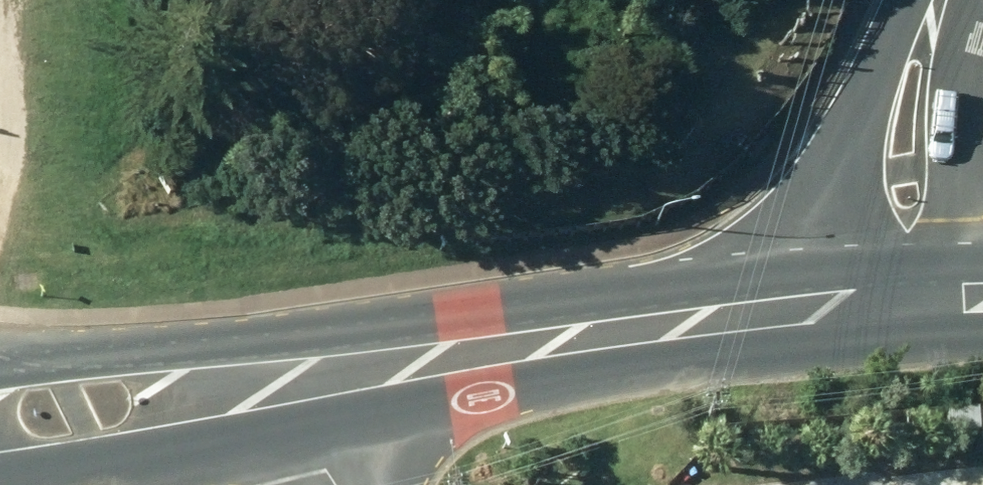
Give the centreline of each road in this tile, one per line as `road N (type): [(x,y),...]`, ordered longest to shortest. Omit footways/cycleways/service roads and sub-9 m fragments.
road 1 (secondary): [(909,298),(277,380)]
road 2 (tertiary): [(909,298),(904,134),(938,0)]
road 3 (secondary): [(277,380),(0,430)]

